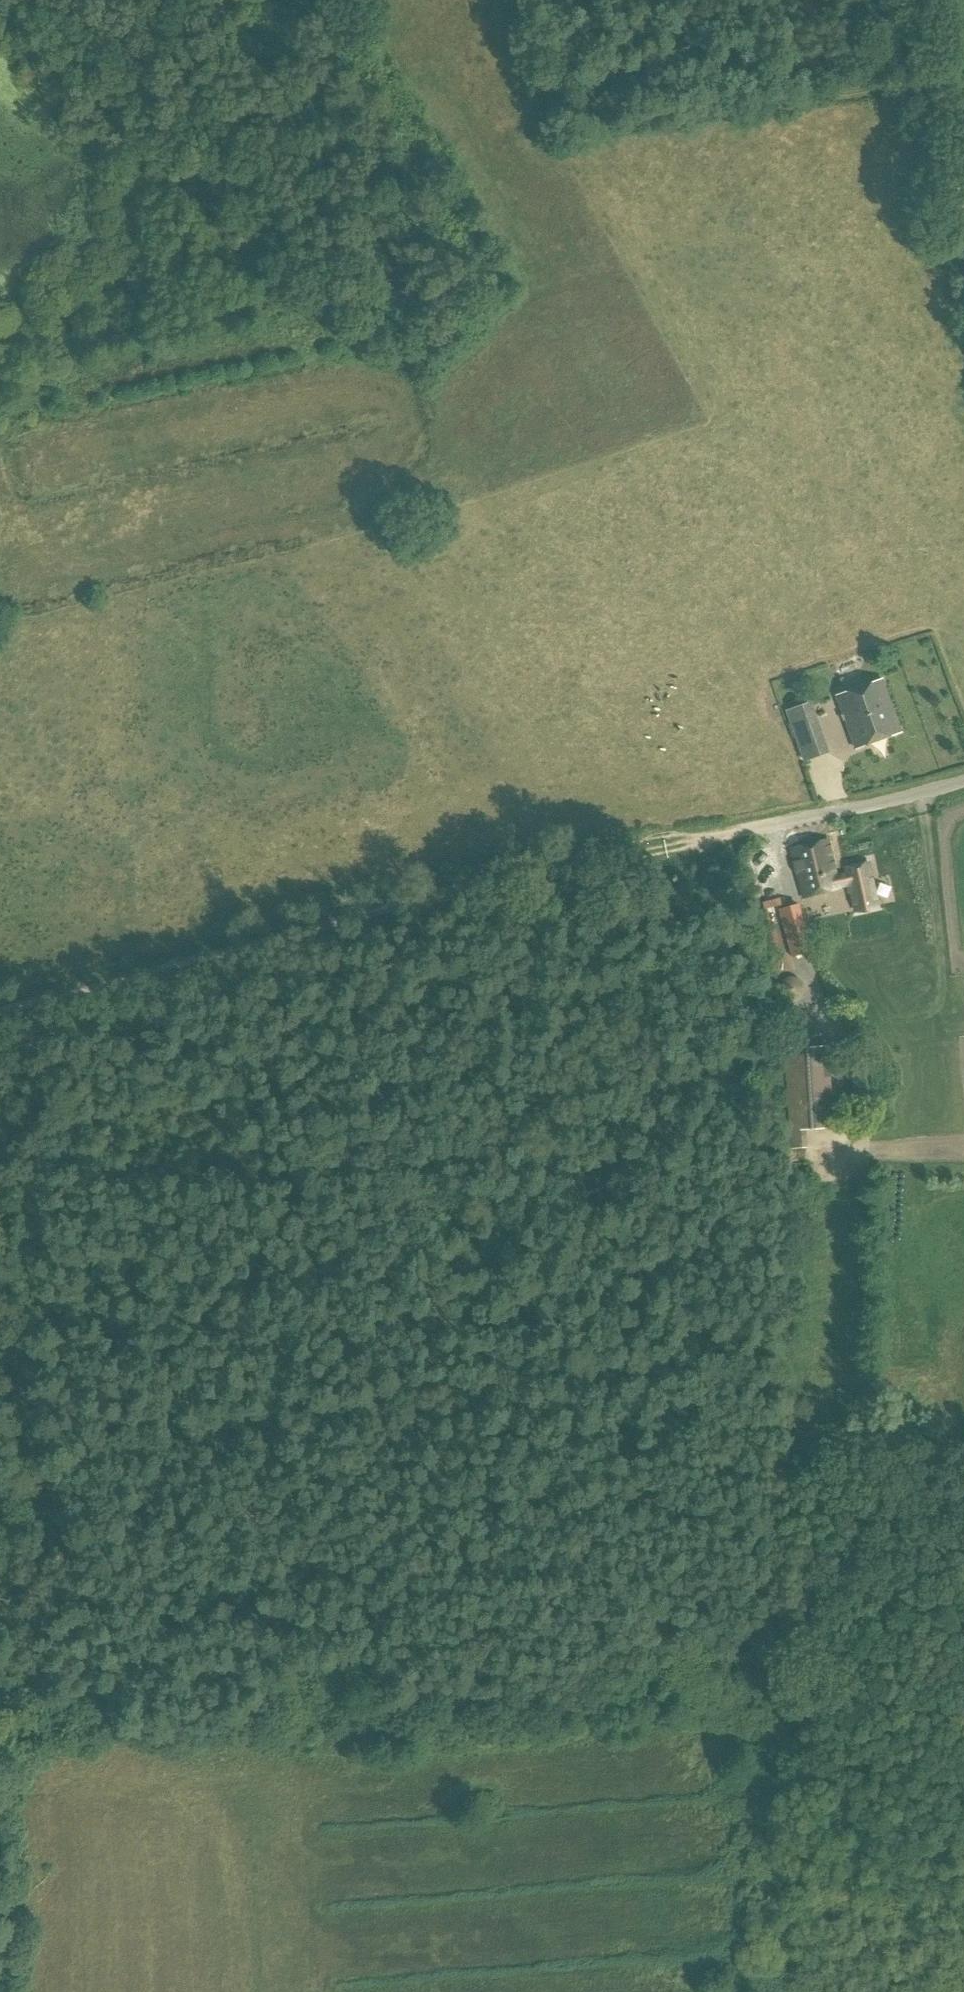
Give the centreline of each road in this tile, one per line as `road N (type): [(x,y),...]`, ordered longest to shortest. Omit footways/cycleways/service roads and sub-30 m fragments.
road 1 (track): [(736,831),(0,1010)]
road 2 (unclassified): [(794,821),(963,782)]
road 3 (track): [(963,217),(930,83)]

